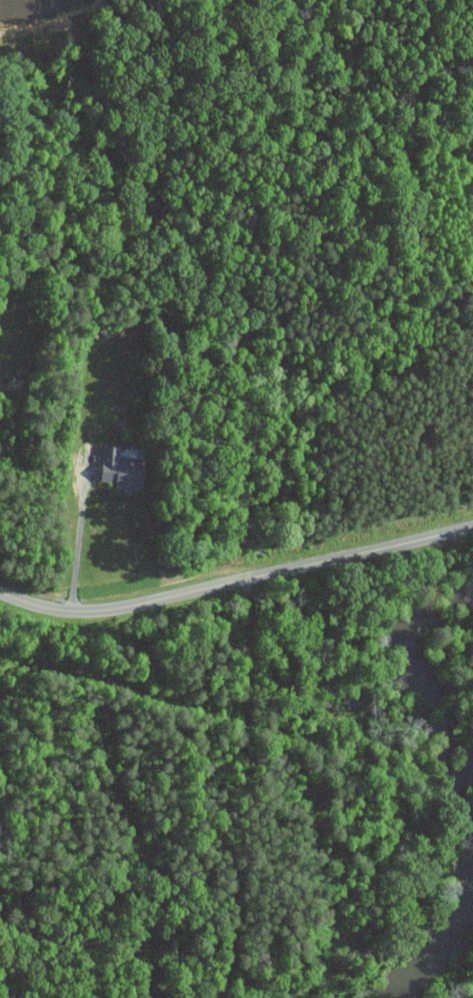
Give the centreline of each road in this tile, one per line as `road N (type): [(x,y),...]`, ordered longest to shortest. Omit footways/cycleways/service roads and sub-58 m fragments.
road 1 (residential): [(0,593),(72,611),(119,610),(472,530)]

